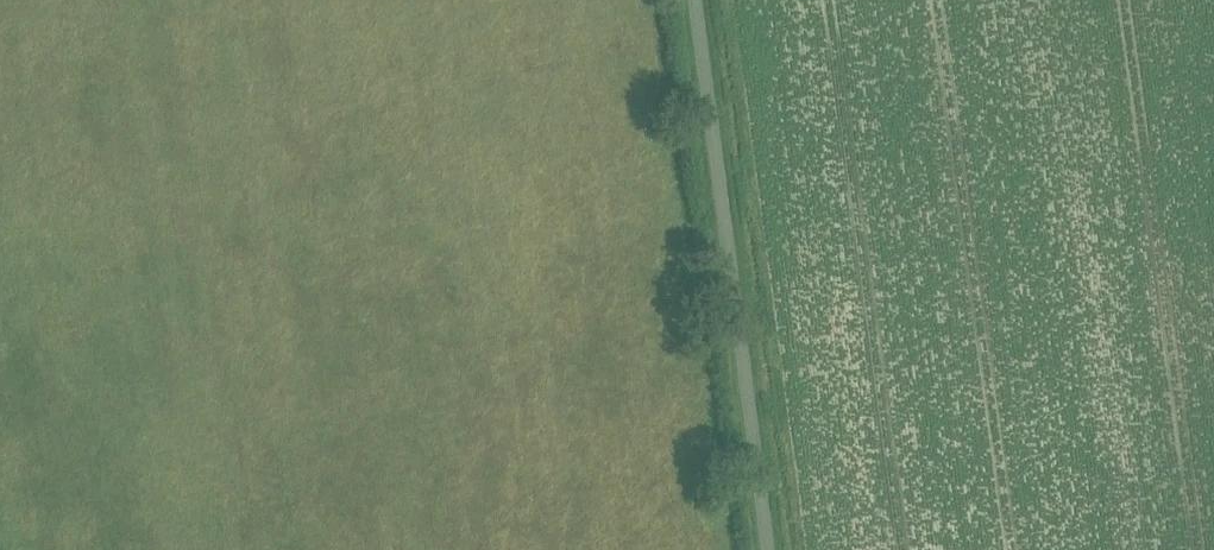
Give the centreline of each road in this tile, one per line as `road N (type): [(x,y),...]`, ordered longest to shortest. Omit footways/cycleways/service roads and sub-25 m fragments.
road 1 (unclassified): [(766,549),(693,0)]

